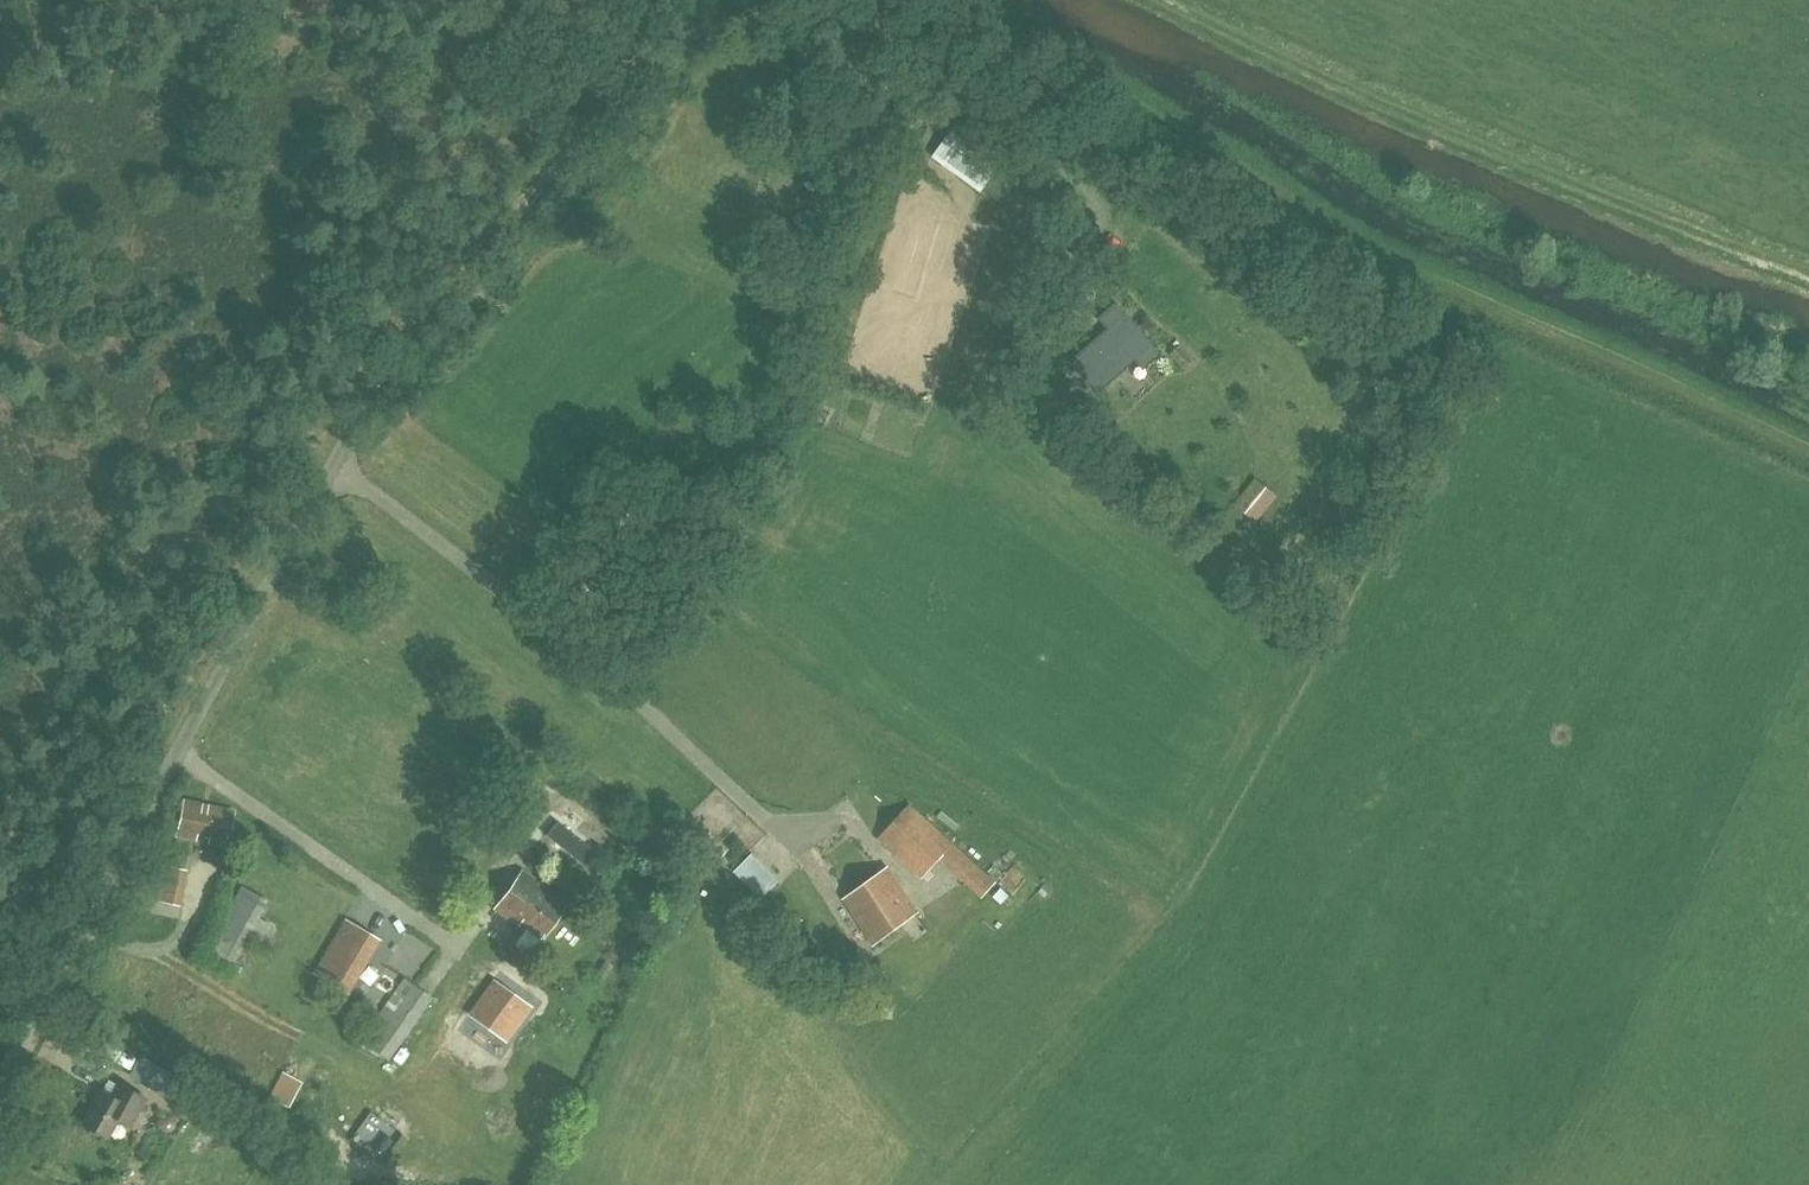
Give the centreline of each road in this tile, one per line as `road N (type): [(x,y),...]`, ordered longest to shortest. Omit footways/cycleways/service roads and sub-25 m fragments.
road 1 (unclassified): [(0,1086),(361,427)]
road 2 (track): [(1808,271),(1446,131),(1253,50),(1160,0)]
road 3 (track): [(643,70),(453,288),(361,427)]
road 4 (track): [(643,70),(758,15),(843,14),(894,38),(946,98)]

